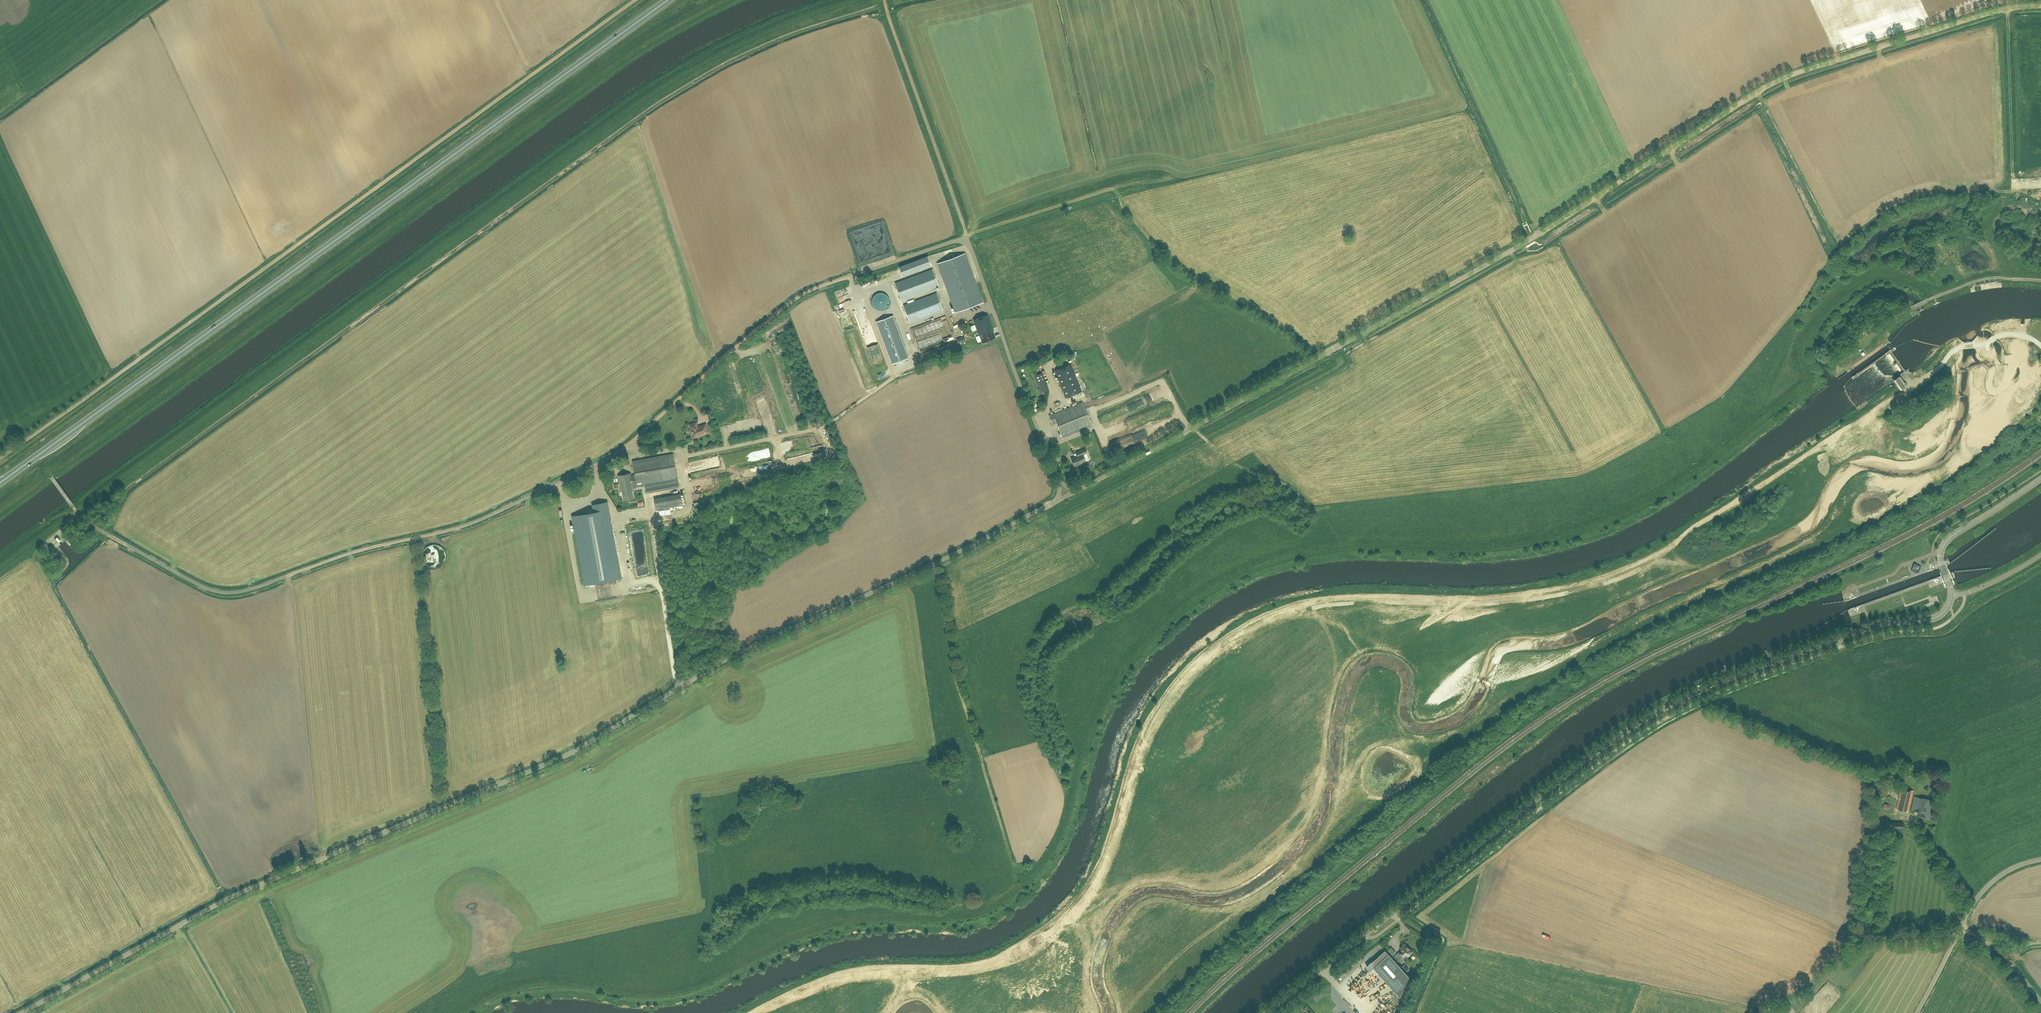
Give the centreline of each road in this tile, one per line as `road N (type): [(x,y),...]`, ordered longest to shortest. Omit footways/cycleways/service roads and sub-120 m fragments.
road 1 (unclassified): [(24,1012),(220,903),(551,762),(740,651),(1057,501)]
road 2 (unclassified): [(1076,490),(1546,230),(1786,76),(2006,8),(2040,5)]
road 3 (unclassified): [(71,505),(177,573),(229,593),(464,527),(629,445),(806,293),(966,237)]
road 4 (trunk): [(0,483),(667,0)]
road 5 (tertiary): [(1268,1012),(1633,725),(1728,677),(1870,628),(1938,616),(1951,596)]
road 6 (unclassified): [(0,458),(634,0)]
road 7 (track): [(1173,177),(1131,182),(966,237),(884,0)]
road 8 (track): [(1014,871),(954,672),(933,565)]
road 9 (track): [(2006,8),(2014,189),(1987,233),(2028,280)]
road 10 (unclassified): [(1060,483),(966,237)]
road 11 (track): [(1776,405),(1805,381),(1798,353),(1804,338),(1856,286),(1880,276),(1917,286),(1932,299)]
road 12 (track): [(1341,550),(1284,484),(1243,469),(1194,428)]
road 13 (tertiary): [(1951,596),(1941,561),(1947,540),(2040,478)]

